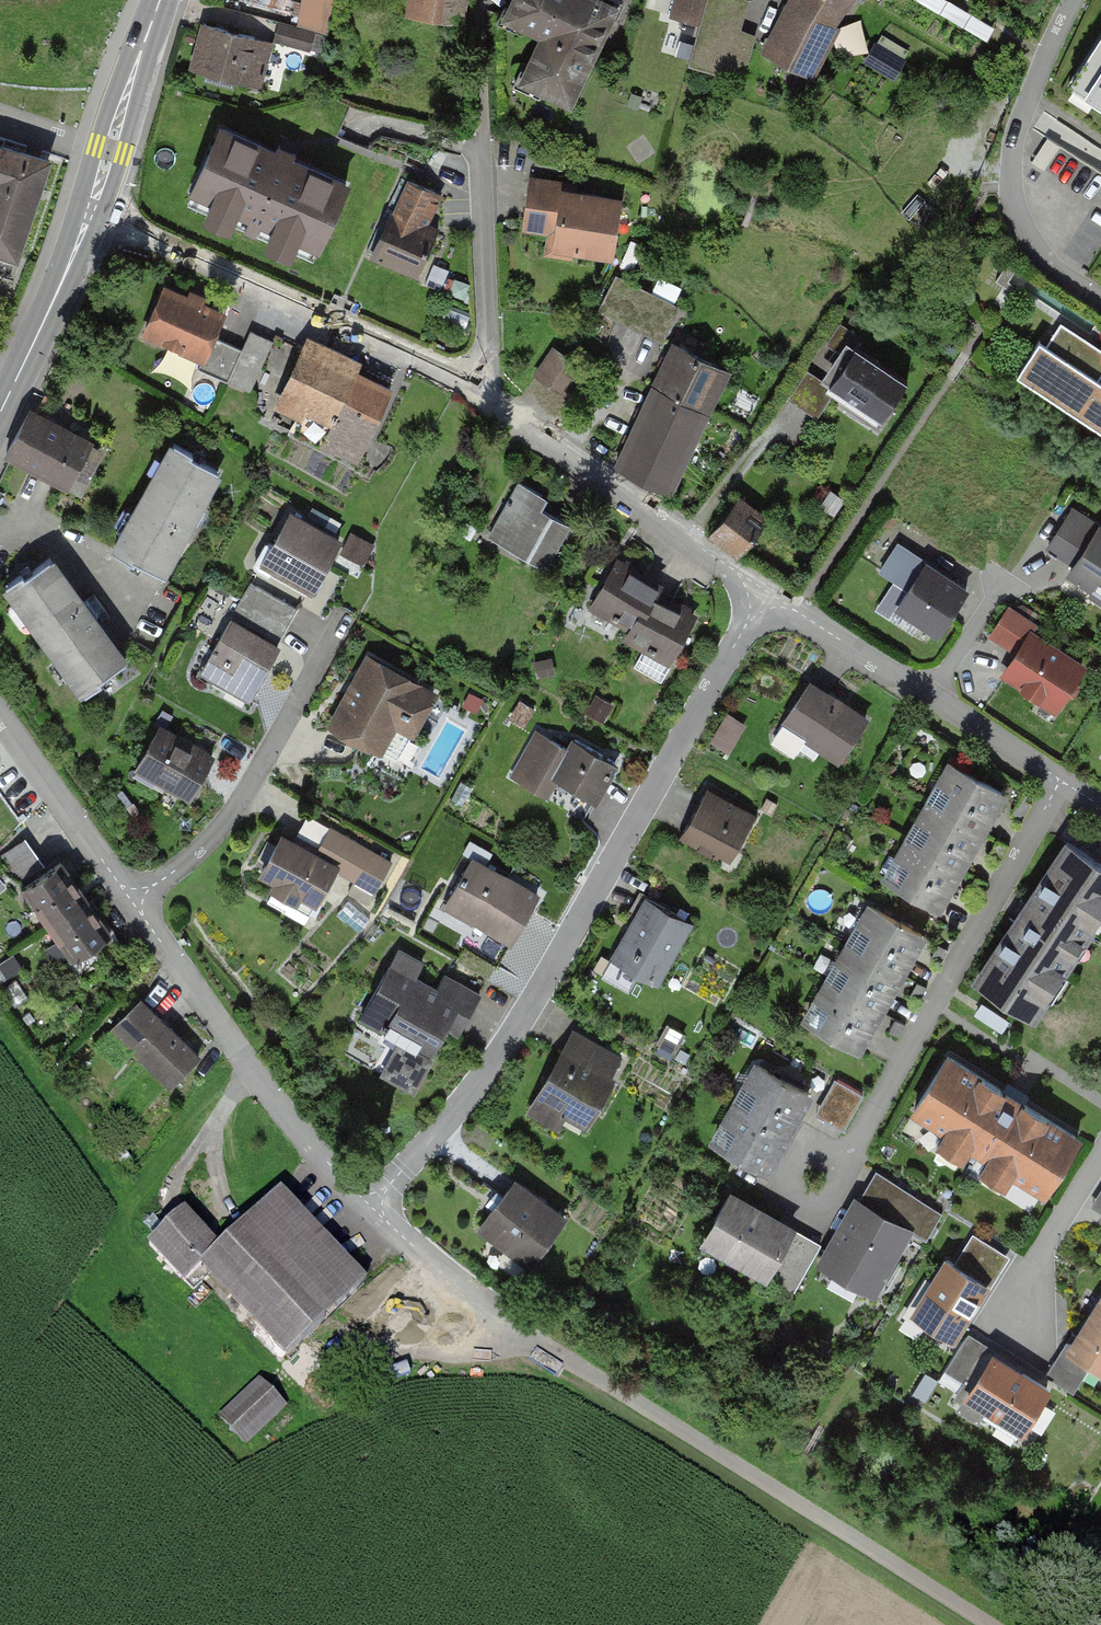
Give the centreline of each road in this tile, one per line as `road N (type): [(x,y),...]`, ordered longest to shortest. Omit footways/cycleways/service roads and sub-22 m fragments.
road 1 (residential): [(91,211),(426,362),(765,591)]
road 2 (residential): [(371,1206),(518,1324),(993,1624)]
road 3 (residential): [(371,1206),(517,1028),(765,591)]
road 4 (residential): [(1060,782),(854,1142)]
road 5 (residential): [(133,896),(305,1136),(371,1206)]
road 6 (residential): [(765,591),(1060,782)]
road 7 (residential): [(1074,0),(1016,133),(1011,185),(1034,246),(1100,299)]
road 8 (residential): [(133,896),(208,841),(250,785),(335,622)]
road 9 (residential): [(0,713),(133,896)]
road 10 (secondary): [(0,416),(91,211)]
road 11 (secondary): [(91,211),(160,0)]
road 12 (residential): [(1100,1154),(988,1340)]

